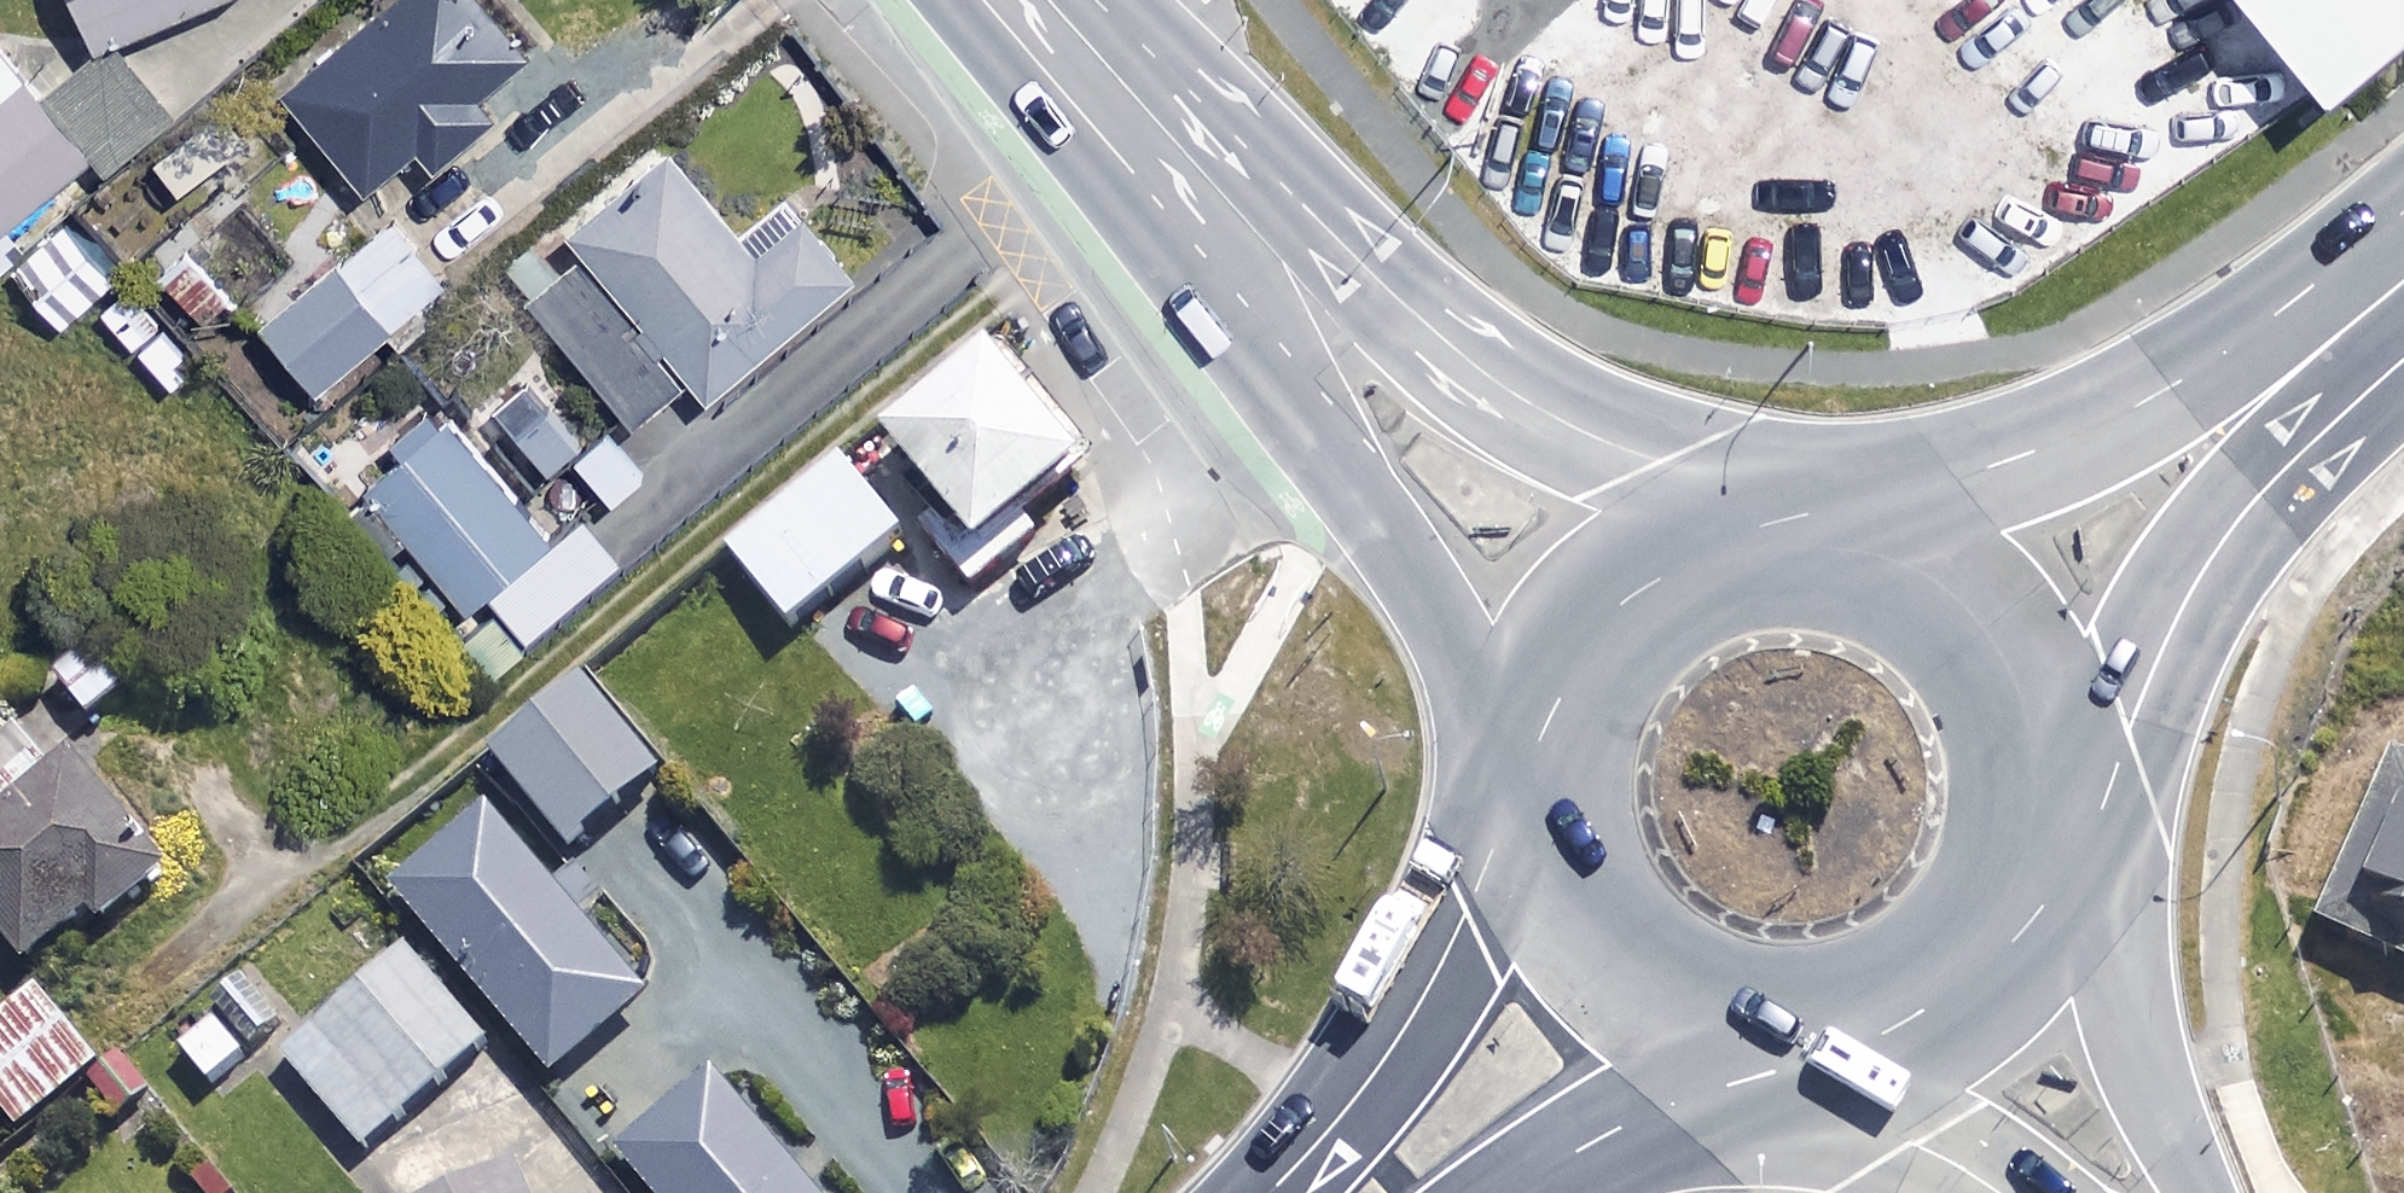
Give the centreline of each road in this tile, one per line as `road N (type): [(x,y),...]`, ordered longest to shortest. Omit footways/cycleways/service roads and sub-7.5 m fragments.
road 1 (trunk): [(1541,682),(1334,462),(947,0)]
road 2 (trunk): [(1109,0),(1468,365),(1745,526)]
road 3 (trunk): [(1868,536),(2403,259)]
road 4 (trunk): [(2403,306),(2226,492),(2047,730)]
road 5 (primary): [(1258,1192),(1480,923),(1526,850)]
road 6 (tertiary): [(2036,886),(2181,1192)]
road 7 (trunk): [(1721,1048),(1675,1032),(1595,977),(1565,939),(1526,850)]
road 8 (trunk): [(1868,536),(1911,554),(1984,610),(2012,646),(2047,730)]
road 9 (trunk): [(1541,682),(1590,608),(1623,578),(1702,537),(1745,526)]
road 10 (primary): [(1721,1048),(1515,1192)]
road 11 (tertiary): [(2072,1192),(1967,1100),(1879,1040)]
road 12 (trunk): [(2036,886),(1989,963),(1957,995),(1879,1040)]
road 13 (trunk): [(1526,850),(1520,765),(1541,682)]
road 14 (trunk): [(1879,1040),(1801,1056),(1721,1048)]
road 15 (trunk): [(2047,730),(2053,809),(2036,886)]
road 16 (trunk): [(1745,526),(1787,523),(1868,536)]

